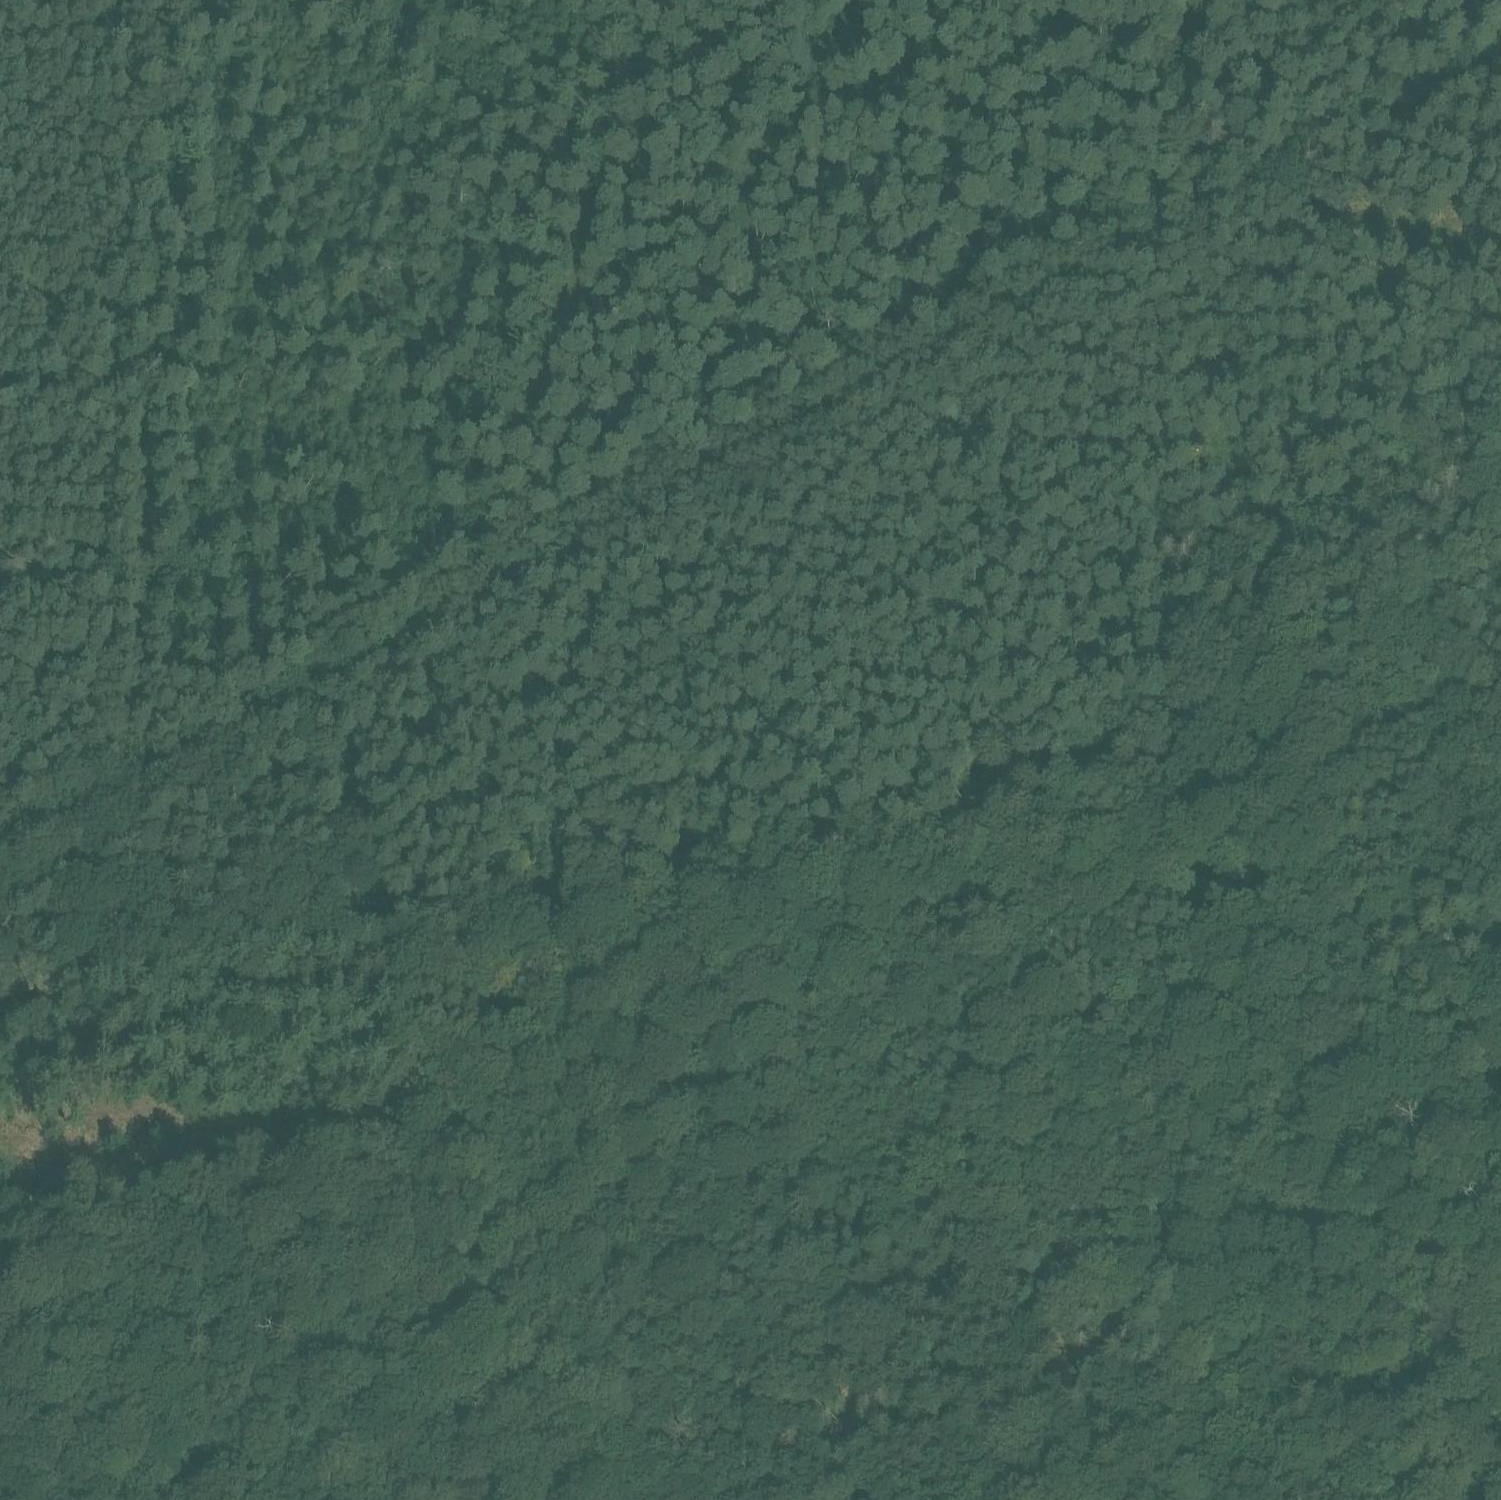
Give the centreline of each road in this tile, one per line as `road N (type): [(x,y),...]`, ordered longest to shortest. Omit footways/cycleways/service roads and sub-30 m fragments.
road 1 (track): [(0,841),(1500,33)]
road 2 (track): [(75,801),(110,0)]
road 3 (track): [(590,0),(431,612)]
road 4 (track): [(1187,0),(1174,206),(1500,318)]

